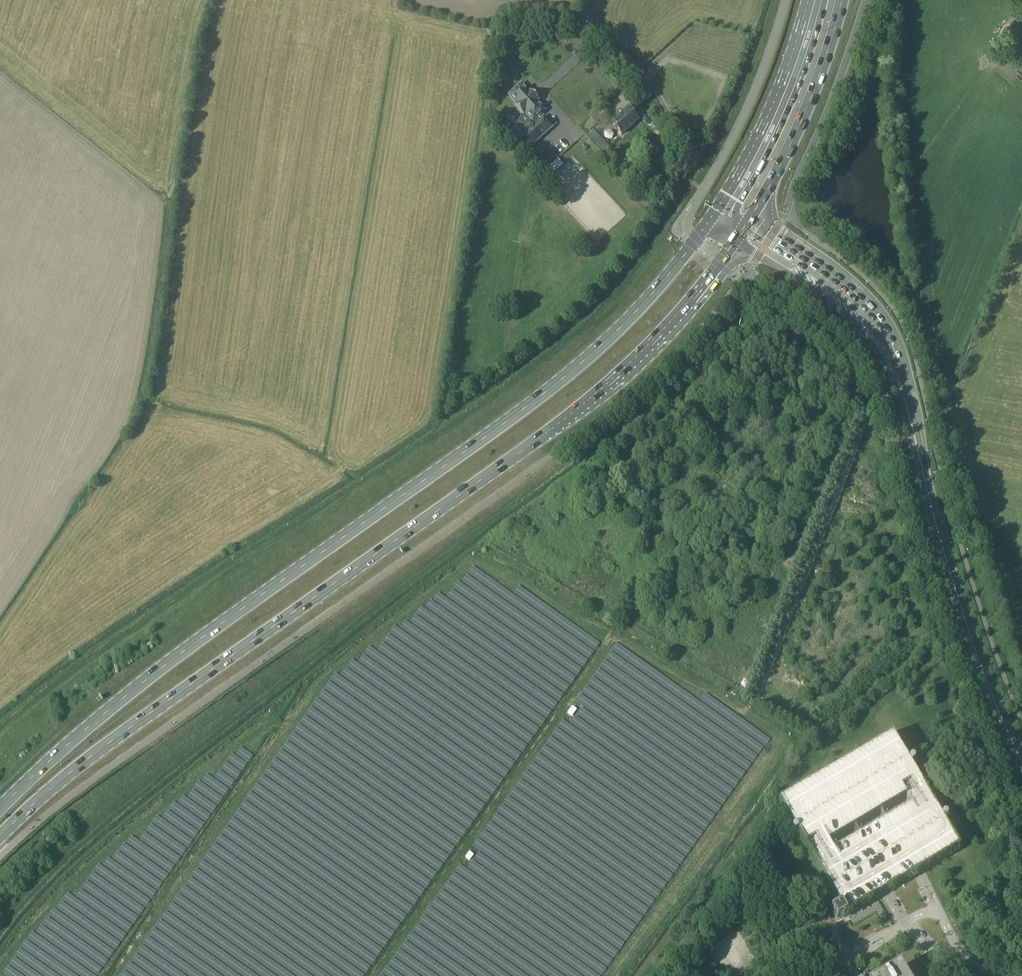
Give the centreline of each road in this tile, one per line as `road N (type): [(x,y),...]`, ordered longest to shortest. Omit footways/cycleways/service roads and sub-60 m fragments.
road 1 (primary): [(0,837),(136,723),(574,412),(653,342),(721,261)]
road 2 (primary): [(694,241),(633,314),(569,372),(157,671),(0,809)]
road 3 (secondary): [(1021,755),(983,672),(910,417)]
road 4 (unclassified): [(694,241),(684,221),(743,118),(787,0)]
road 5 (secondary): [(735,240),(846,315),(879,354),(910,417)]
road 6 (secondary): [(910,417),(896,353),(870,310),(773,234)]
road 7 (primary): [(808,0),(784,77),(727,194)]
road 8 (primary): [(767,191),(814,89),(842,0)]

